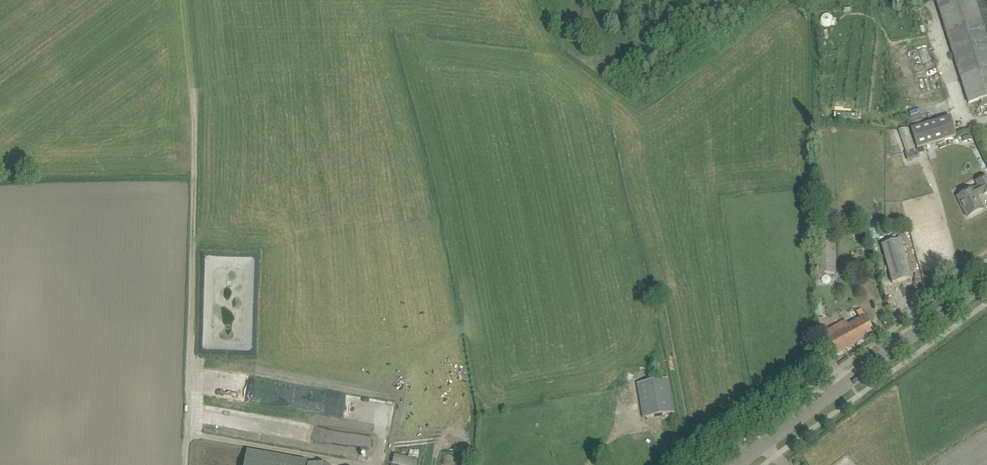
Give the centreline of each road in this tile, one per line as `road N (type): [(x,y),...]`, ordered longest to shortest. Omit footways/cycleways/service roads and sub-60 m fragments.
road 1 (unclassified): [(184,464),(194,90)]
road 2 (secondary): [(738,464),(986,281)]

